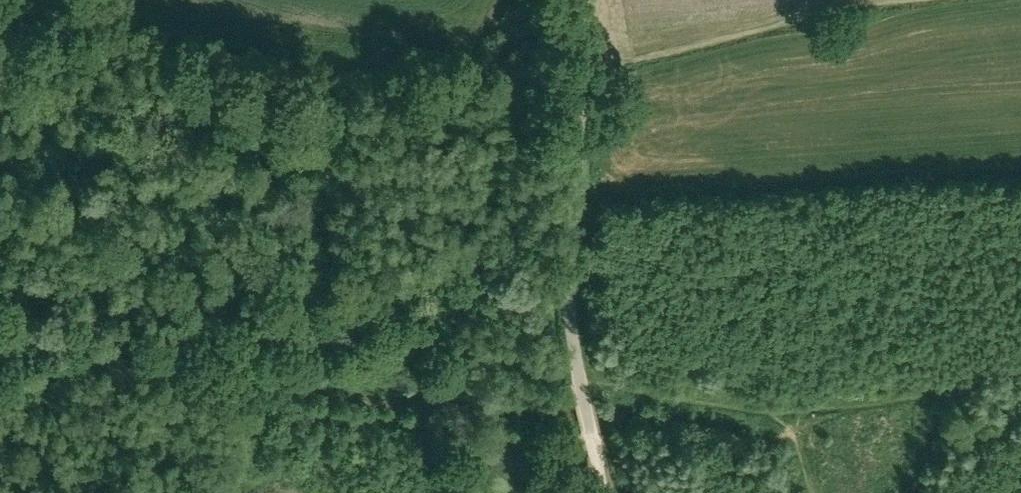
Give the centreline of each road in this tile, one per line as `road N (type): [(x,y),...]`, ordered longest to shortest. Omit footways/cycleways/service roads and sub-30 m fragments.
road 1 (unclassified): [(603,492),(570,300),(580,79)]

